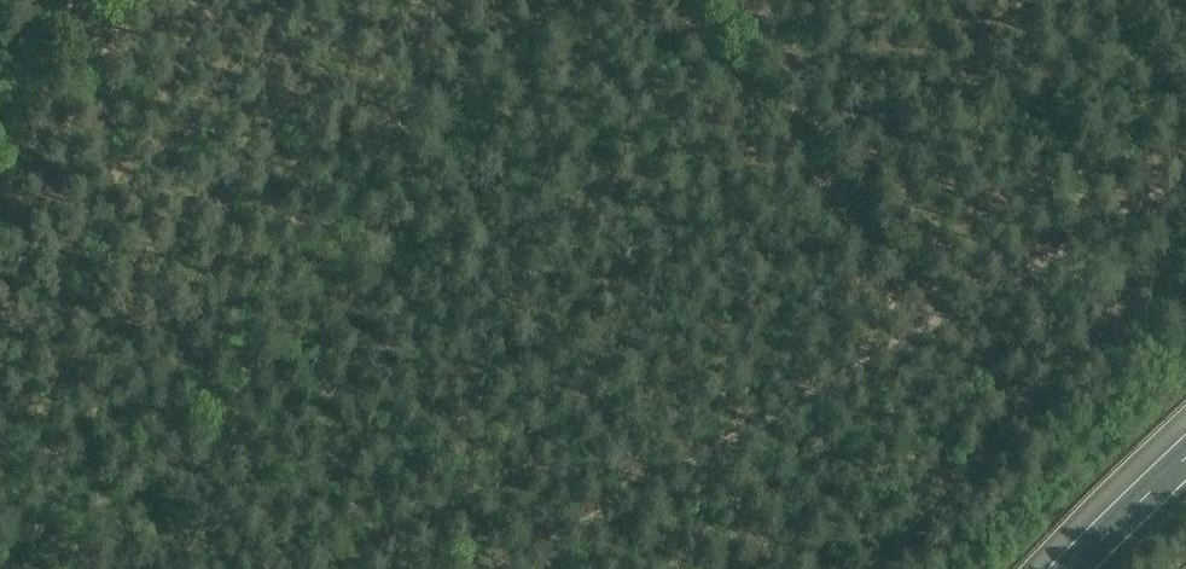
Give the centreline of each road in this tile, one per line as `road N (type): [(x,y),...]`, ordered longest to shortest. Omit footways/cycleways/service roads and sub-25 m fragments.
road 1 (track): [(503,568),(1185,180)]
road 2 (track): [(937,322),(669,0)]
road 3 (motorway): [(1185,445),(1061,568)]
road 4 (track): [(90,0),(0,98)]

